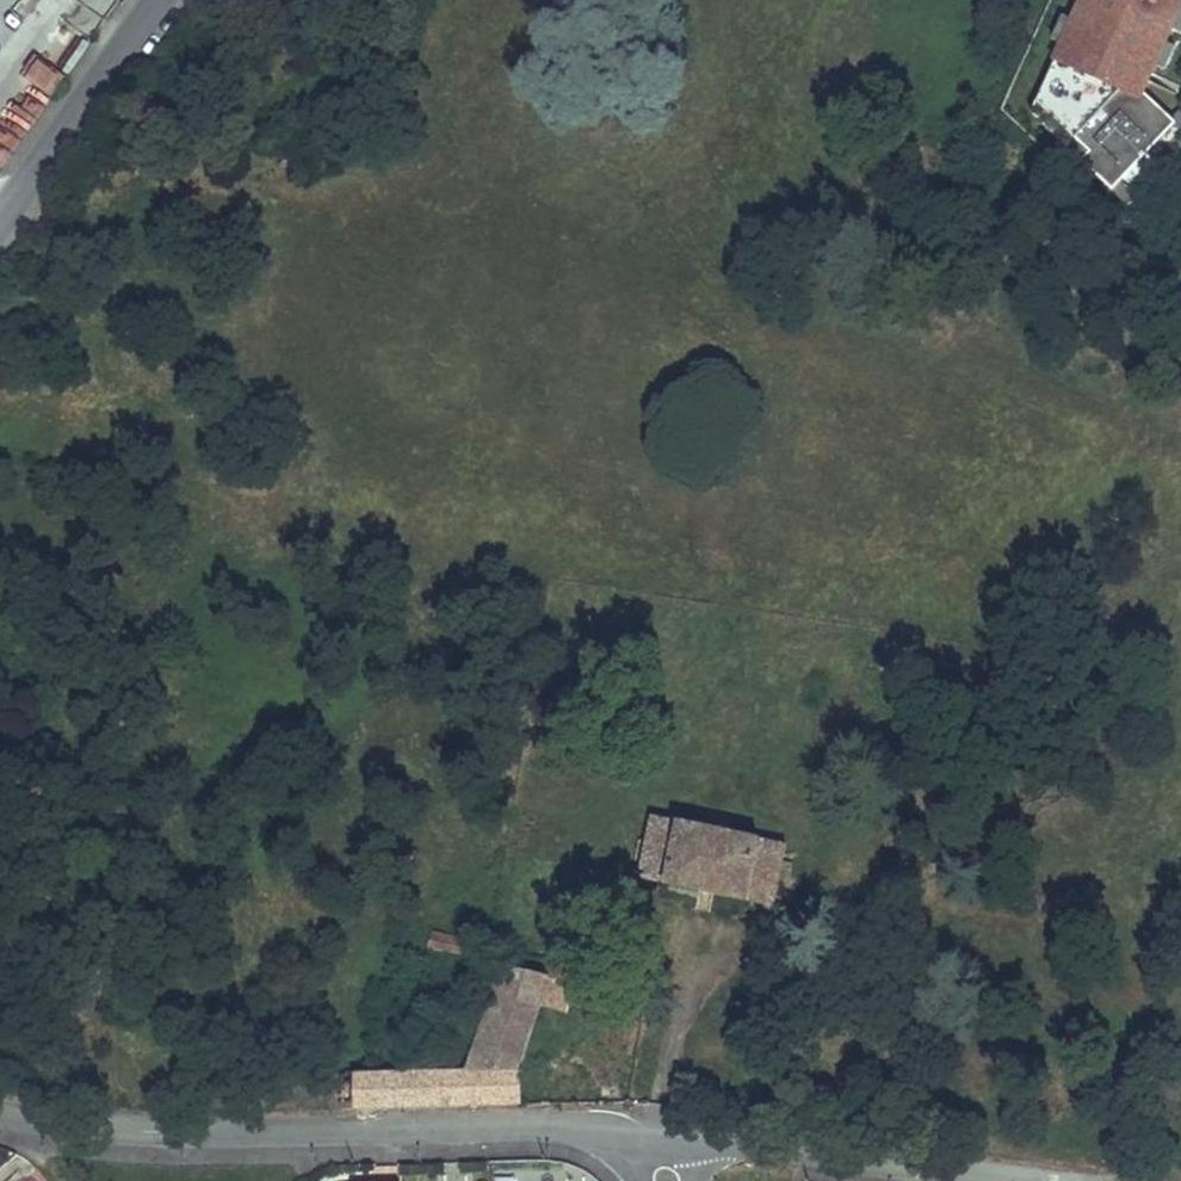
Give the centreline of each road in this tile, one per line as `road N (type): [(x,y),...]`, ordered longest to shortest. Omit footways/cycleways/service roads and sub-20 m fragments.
road 1 (residential): [(659,1151),(552,1127),(175,1135),(0,1115)]
road 2 (residential): [(1033,1180),(787,1143),(659,1151)]
road 3 (residential): [(0,226),(157,0)]

